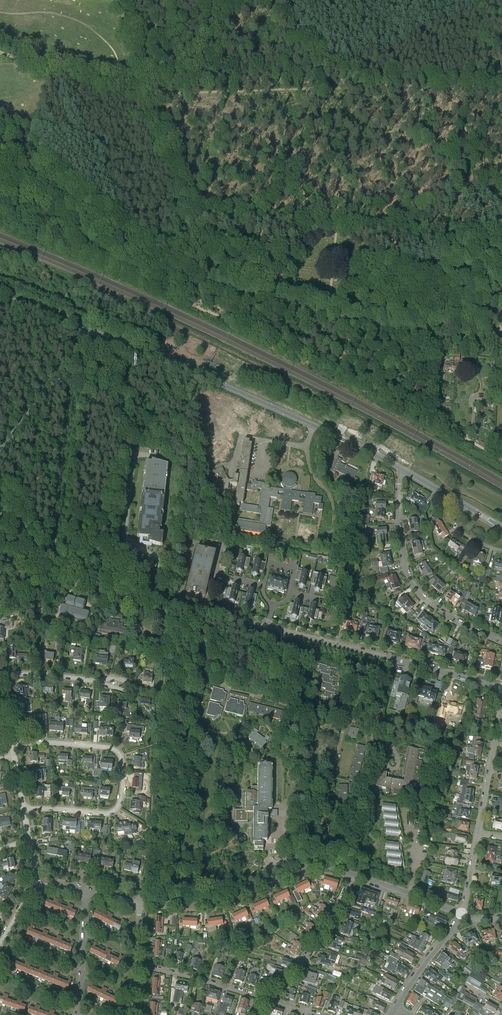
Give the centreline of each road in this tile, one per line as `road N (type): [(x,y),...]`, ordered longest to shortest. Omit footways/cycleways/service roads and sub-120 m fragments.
road 1 (unclassified): [(488,306),(390,319),(216,275),(119,0)]
road 2 (residential): [(501,688),(0,556)]
road 3 (unclassified): [(403,470),(94,332)]
road 4 (residential): [(24,809),(115,810),(121,756),(105,748),(12,744)]
road 5 (track): [(205,311),(435,423)]
road 6 (track): [(0,187),(205,311)]
road 7 (residential): [(501,641),(447,616),(412,583),(398,517),(403,470)]
road 8 (residential): [(139,903),(216,906),(302,869),(352,874)]
road 9 (track): [(53,565),(71,397)]
road 10 (track): [(151,94),(0,53)]
road 11 (residential): [(268,999),(325,932),(352,874)]
road 12 (unclassified): [(0,449),(94,332)]
road 13 (residential): [(268,999),(136,964)]
road 14 (residential): [(478,833),(501,699)]
road 15 (residential): [(78,1014),(86,893)]

